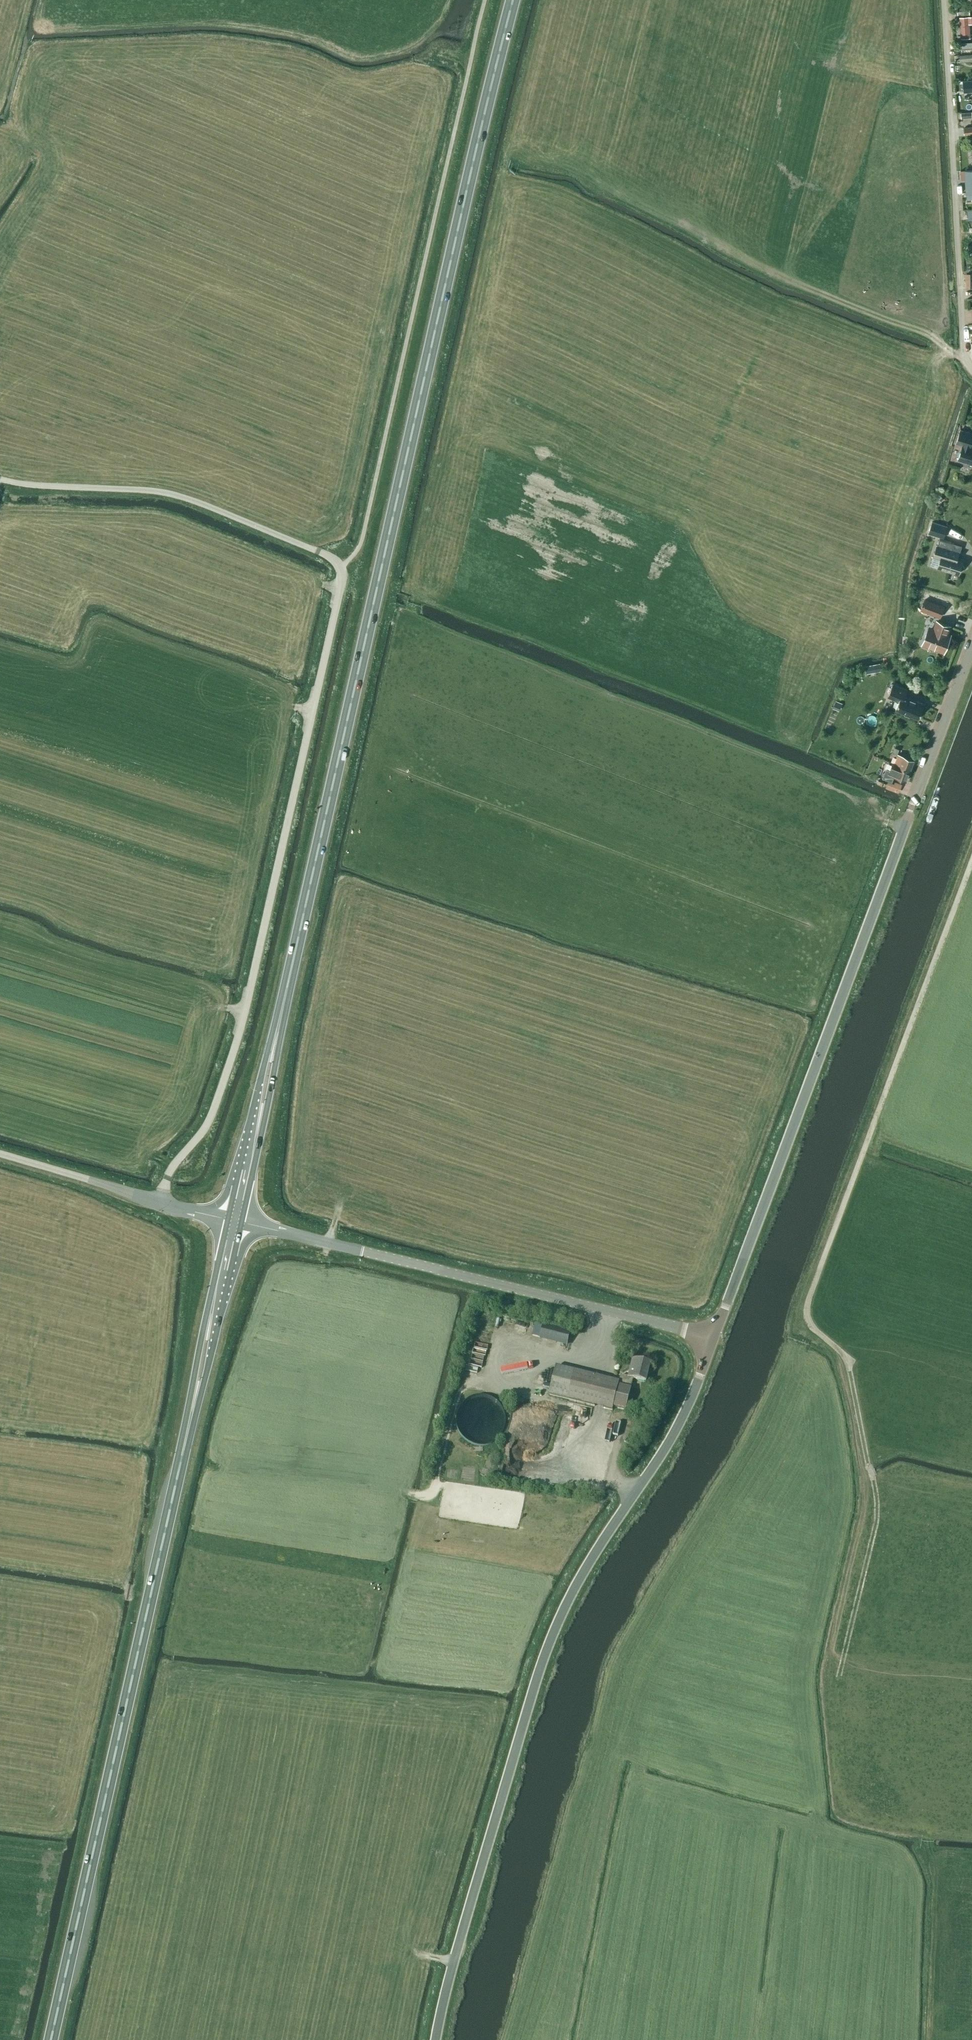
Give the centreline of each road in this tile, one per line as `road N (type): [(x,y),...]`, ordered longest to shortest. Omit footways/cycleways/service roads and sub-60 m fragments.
road 1 (trunk): [(277,1030),(514,0)]
road 2 (unclassified): [(156,1202),(206,1128),(233,1058),(342,572),(324,554),(146,491),(0,481)]
road 3 (track): [(971,863),(809,1302),(811,1326),(846,1358),(877,1497),(840,1677)]
road 4 (unclassified): [(436,2039),(535,1686),(571,1594),(674,1435),(713,1341)]
road 5 (tertiary): [(713,1341),(971,648)]
road 6 (trunk): [(50,2039),(192,1412)]
road 7 (tertiary): [(713,1341),(241,1223)]
road 8 (residential): [(971,371),(963,343),(944,0)]
road 9 (trunk): [(228,1219),(192,1412)]
road 10 (trunk): [(241,1223),(277,1030)]
road 11 (trunk): [(192,1412),(241,1223)]
road 12 (trunk): [(277,1030),(228,1219)]
road 13 (tertiary): [(156,1202),(0,1153)]

